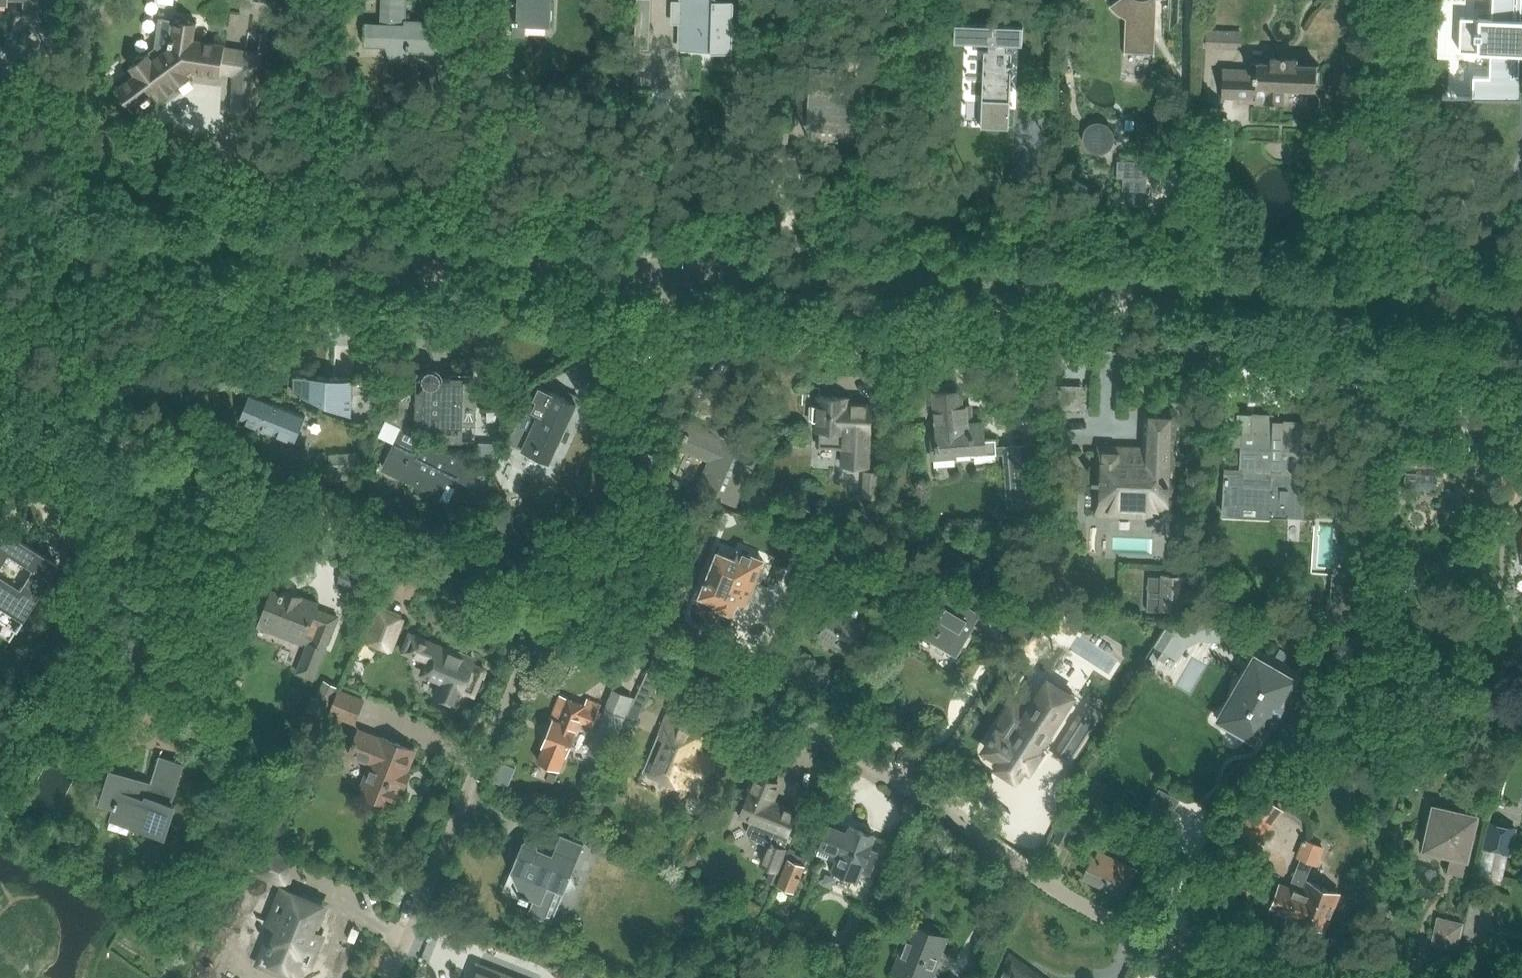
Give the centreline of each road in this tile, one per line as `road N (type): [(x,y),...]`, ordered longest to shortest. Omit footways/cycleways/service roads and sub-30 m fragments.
road 1 (secondary): [(671,272),(1521,308)]
road 2 (residential): [(1247,977),(1085,907),(749,689),(550,610)]
road 3 (secondary): [(0,242),(671,272)]
road 4 (residential): [(550,610),(0,384)]
road 5 (residential): [(397,977),(550,610)]
road 6 (residential): [(550,610),(671,328),(671,272)]

